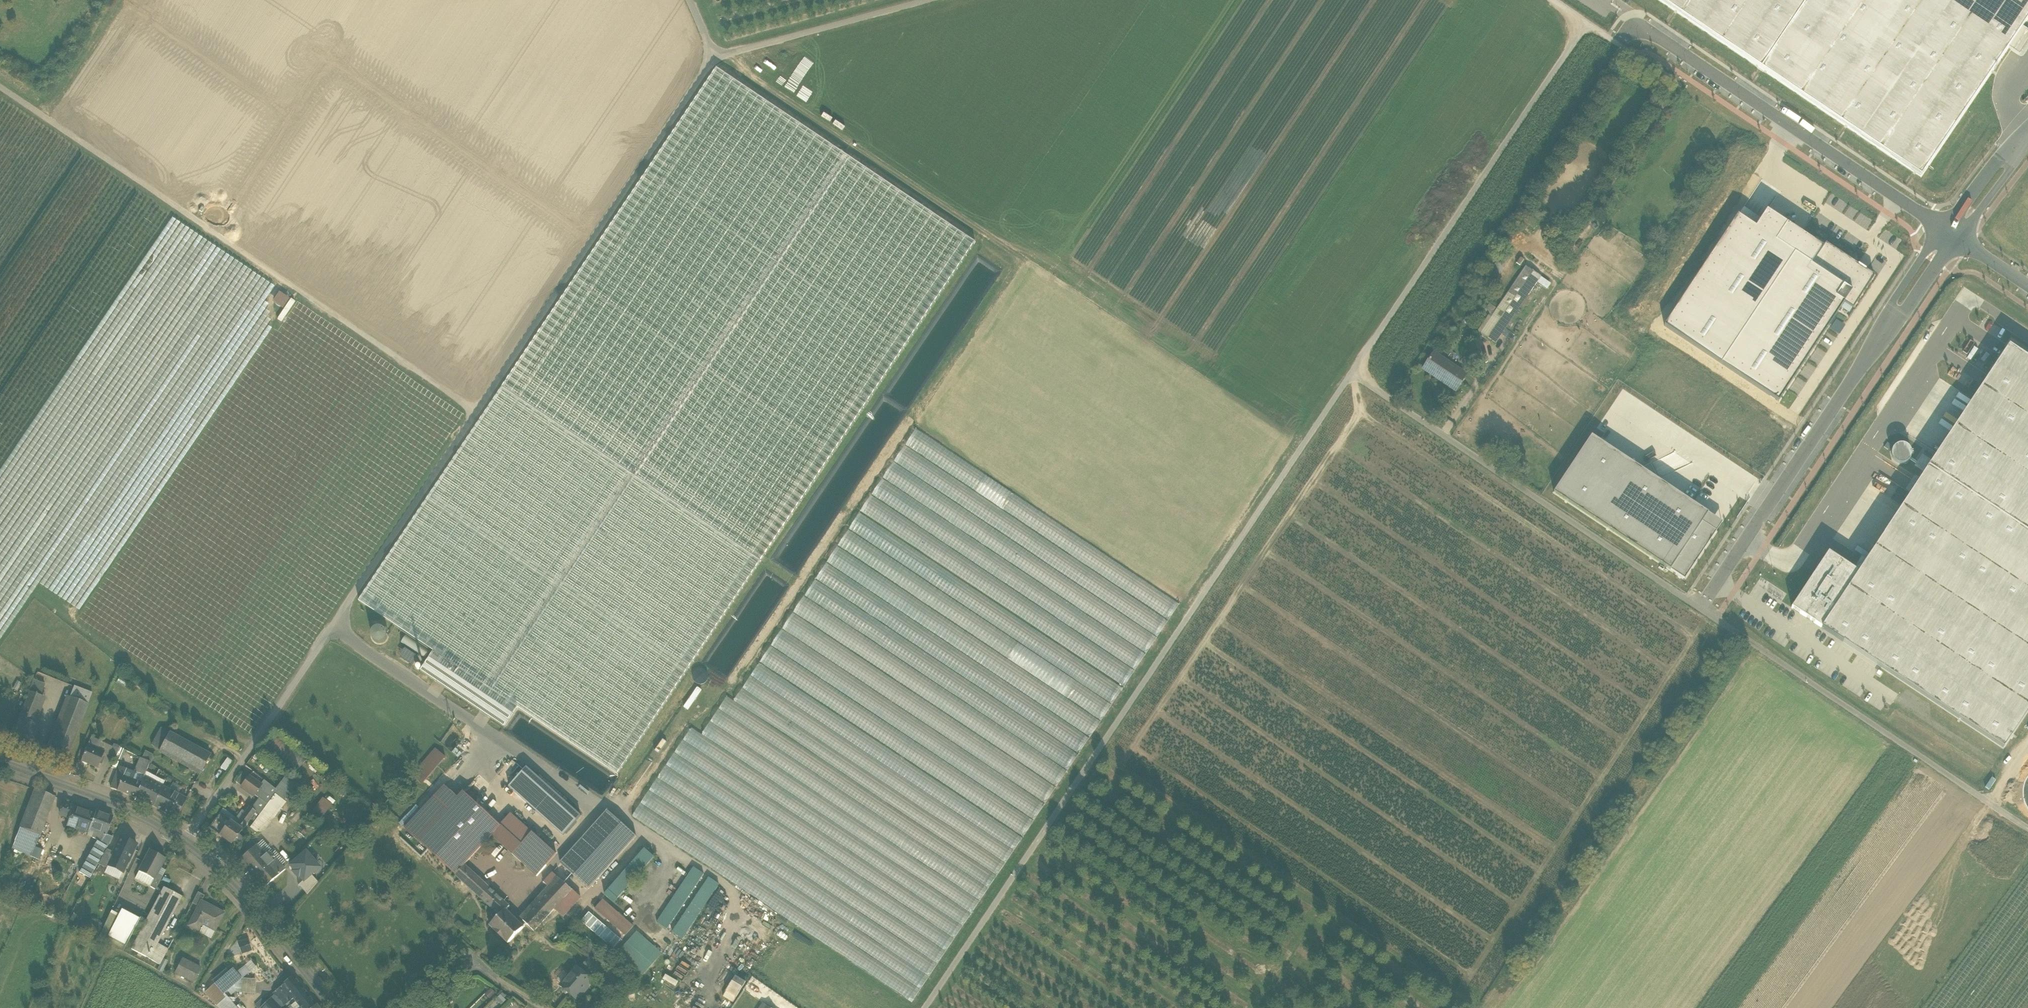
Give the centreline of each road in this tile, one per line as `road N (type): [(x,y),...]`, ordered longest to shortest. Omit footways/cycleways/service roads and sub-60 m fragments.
road 1 (track): [(1587,21),(924,1007)]
road 2 (unclassified): [(2027,829),(1351,372)]
road 3 (track): [(477,411),(0,88)]
road 4 (secondary): [(339,1007),(209,856),(138,814),(0,764)]
road 5 (track): [(715,59),(477,411)]
road 6 (residential): [(1640,24),(1953,234)]
road 7 (track): [(329,633),(477,411)]
road 8 (track): [(927,0),(715,59)]
road 9 (residential): [(1953,234),(2027,133)]

